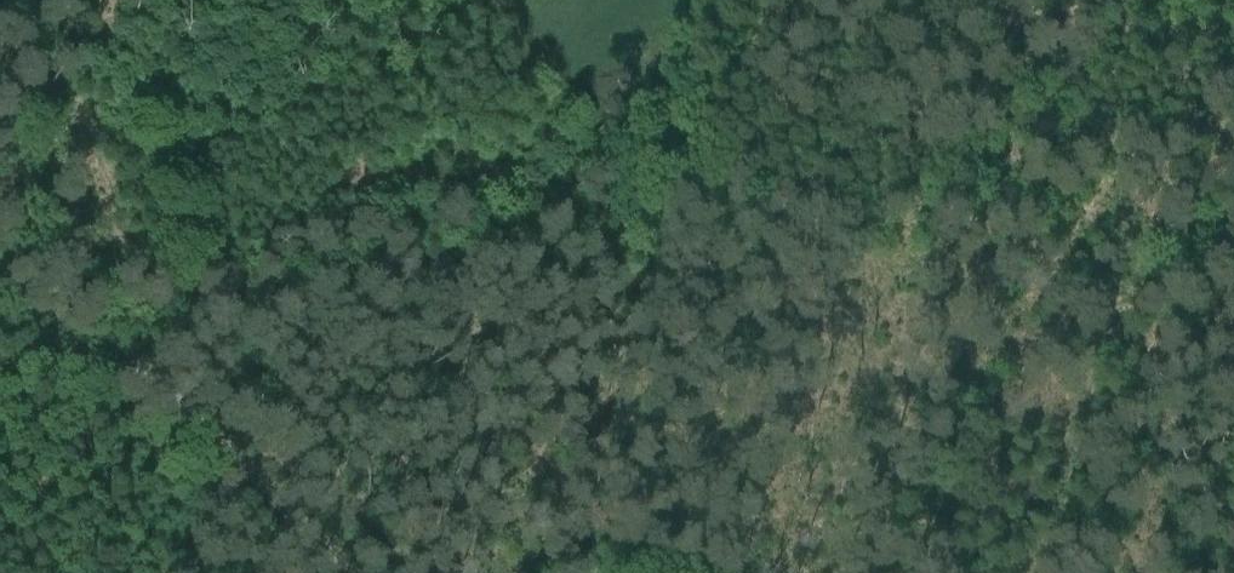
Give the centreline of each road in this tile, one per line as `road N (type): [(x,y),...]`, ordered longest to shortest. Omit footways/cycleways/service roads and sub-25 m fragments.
road 1 (track): [(0,366),(94,363),(135,376),(199,428),(278,520),(344,572)]

